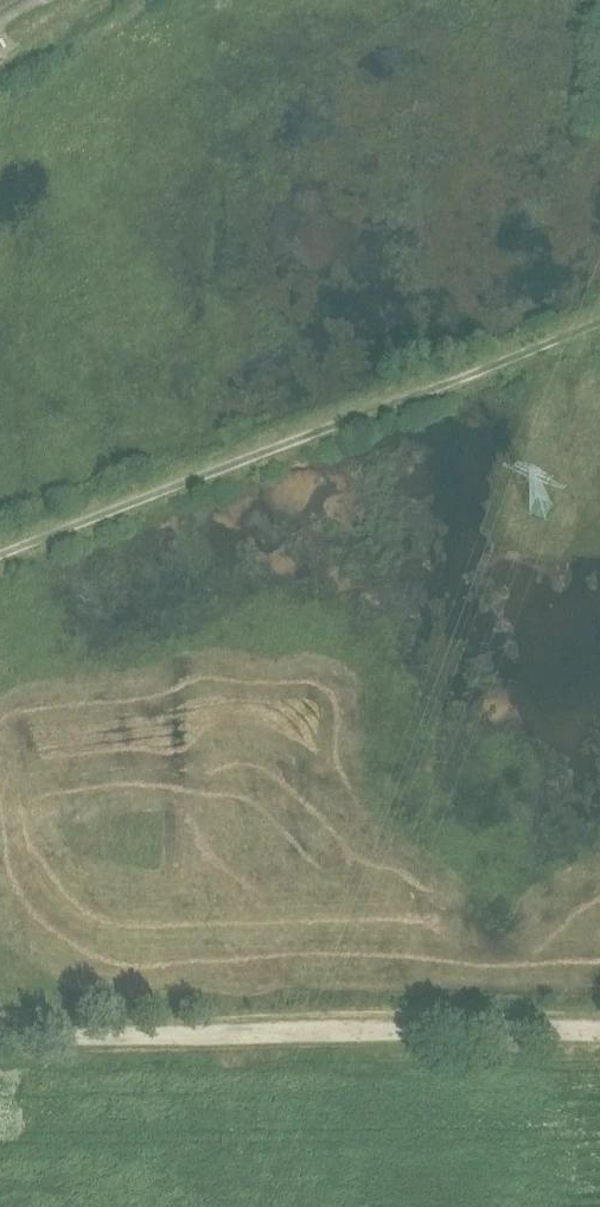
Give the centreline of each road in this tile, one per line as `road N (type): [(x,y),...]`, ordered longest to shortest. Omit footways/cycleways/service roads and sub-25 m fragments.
road 1 (track): [(0,557),(599,323)]
road 2 (track): [(0,1039),(599,1032)]

